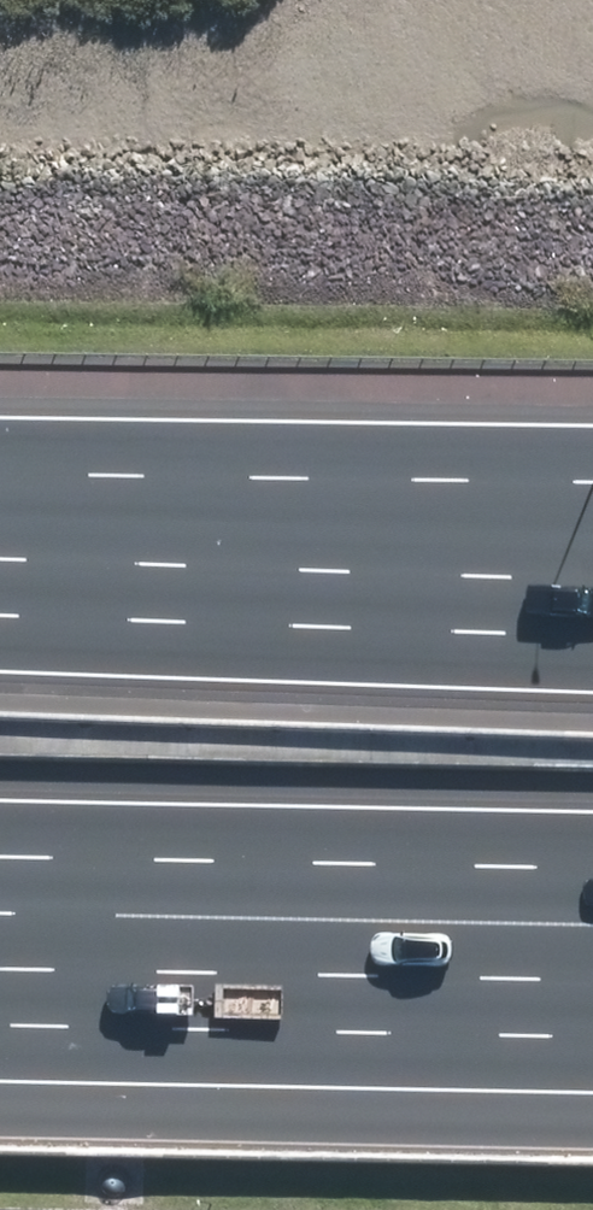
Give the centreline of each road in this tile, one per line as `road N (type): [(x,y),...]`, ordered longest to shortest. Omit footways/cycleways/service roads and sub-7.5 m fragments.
road 1 (motorway): [(592,853),(0,840)]
road 2 (motorway): [(592,977),(0,966)]
road 3 (motorway): [(159,564),(592,595)]
road 4 (motorway): [(159,564),(592,535)]
road 5 (motorway): [(0,560),(159,564)]

